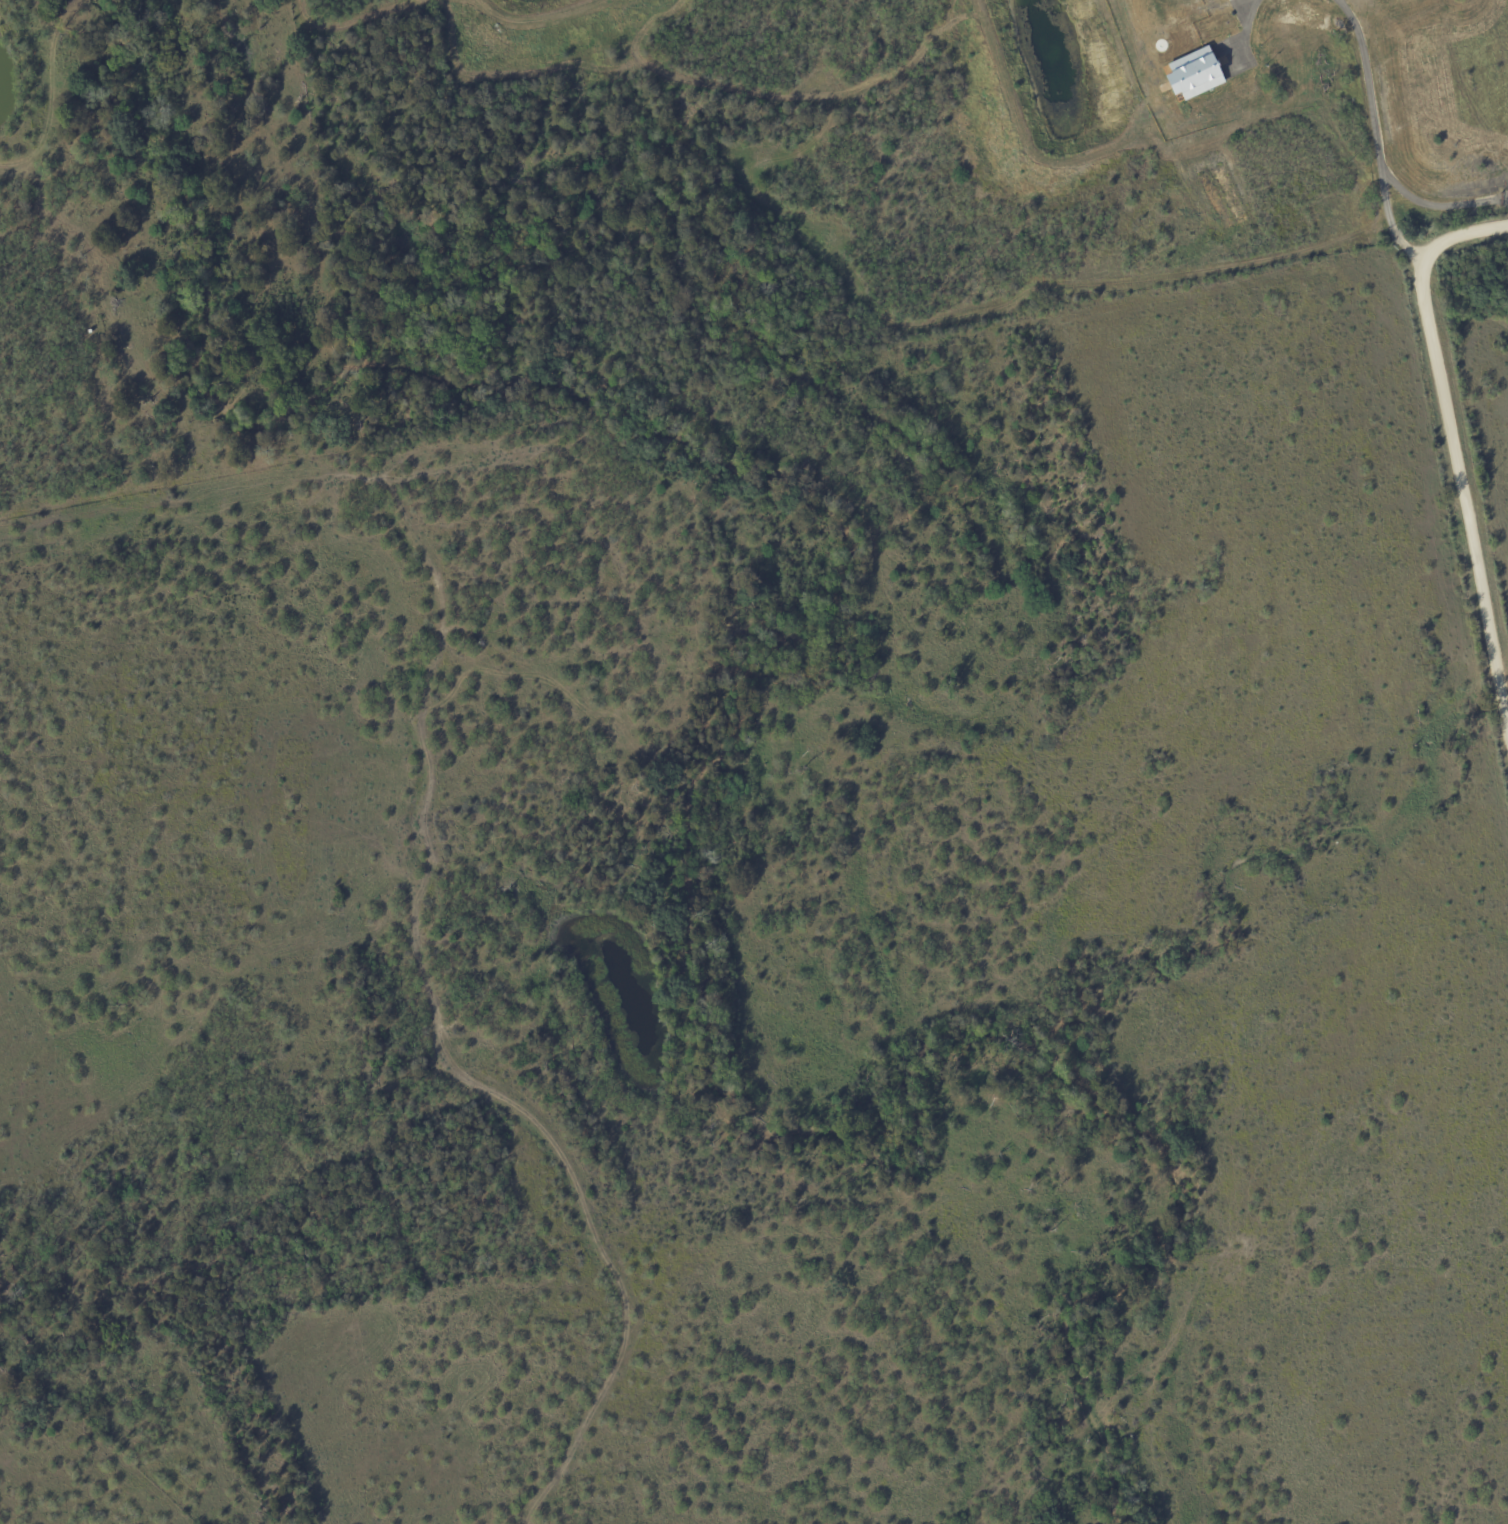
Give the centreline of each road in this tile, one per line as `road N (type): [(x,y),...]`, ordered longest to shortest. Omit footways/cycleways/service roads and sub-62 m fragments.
road 1 (residential): [(1507,734),(1419,279),(1445,241),(1507,227)]

